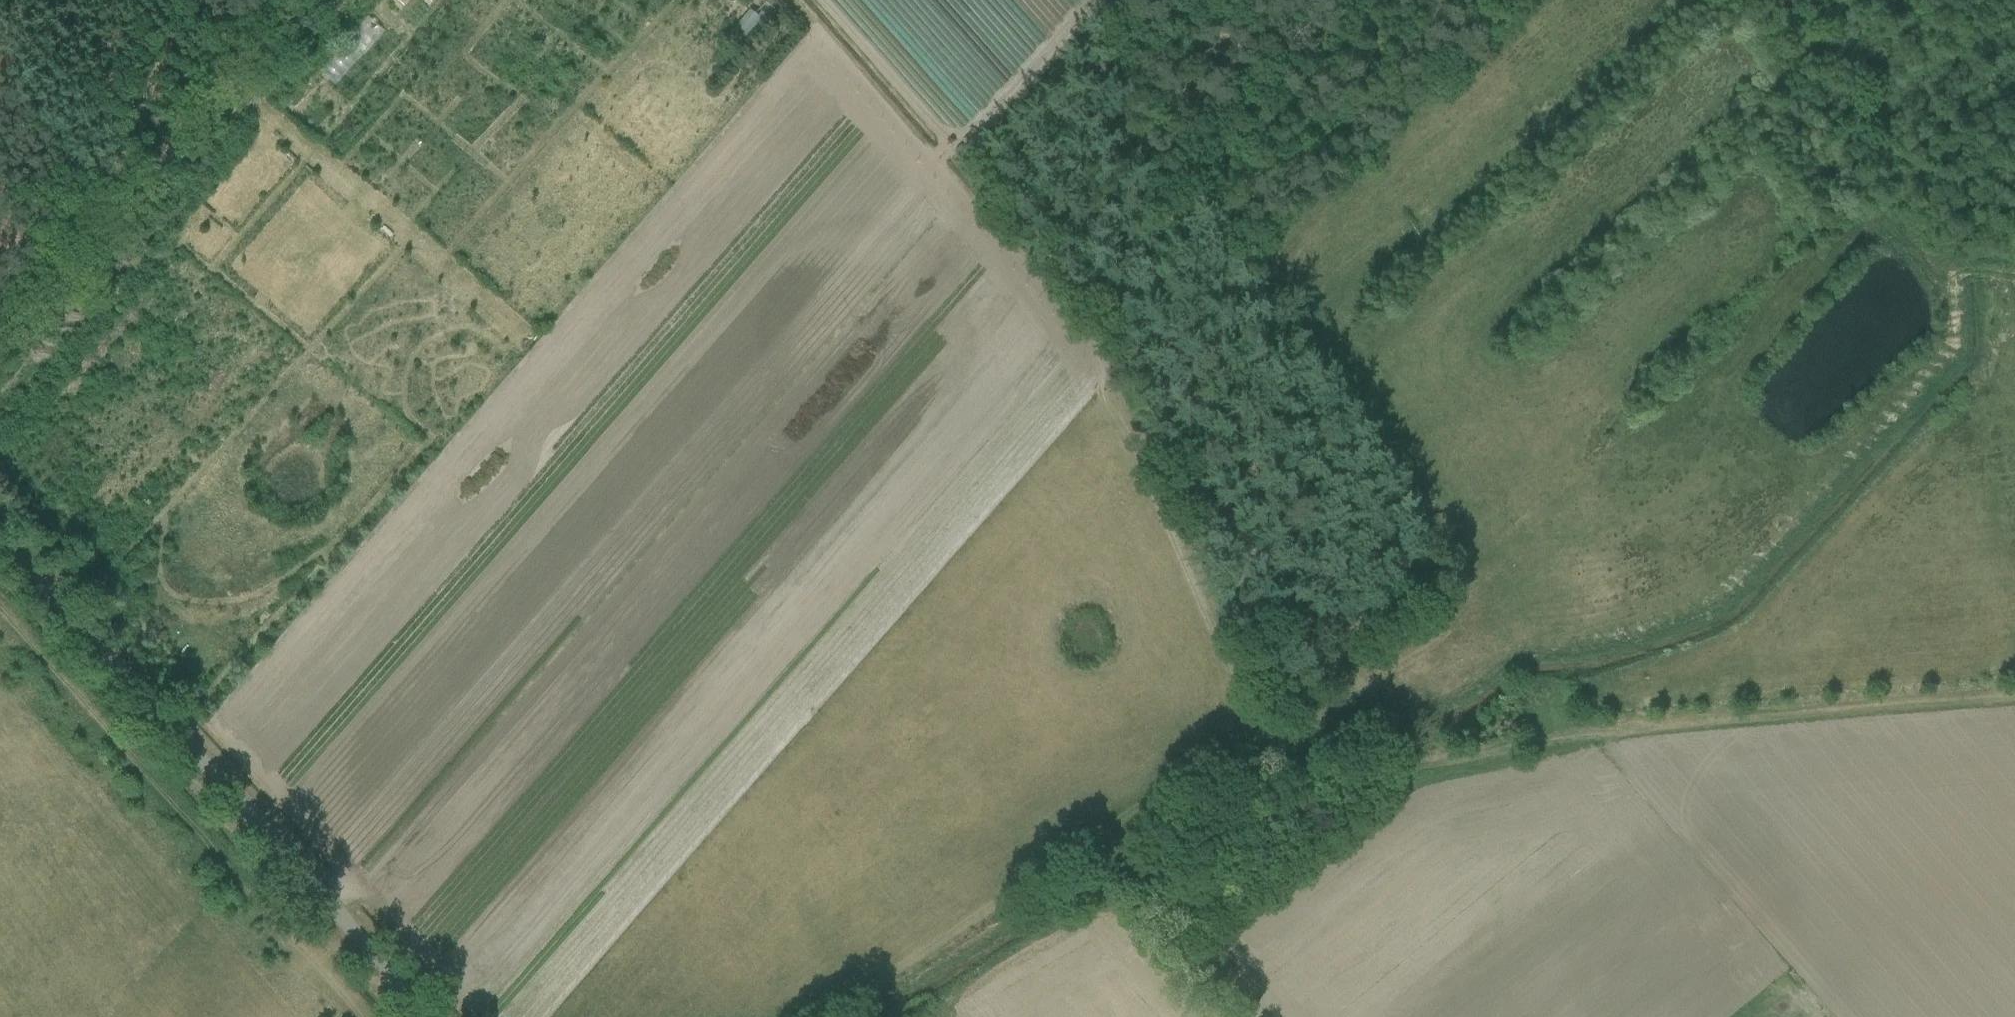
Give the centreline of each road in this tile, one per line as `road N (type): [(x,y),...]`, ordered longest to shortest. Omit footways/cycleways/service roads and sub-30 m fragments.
road 1 (unclassified): [(431,1016),(0,535)]
road 2 (unclassified): [(0,347),(304,0)]

